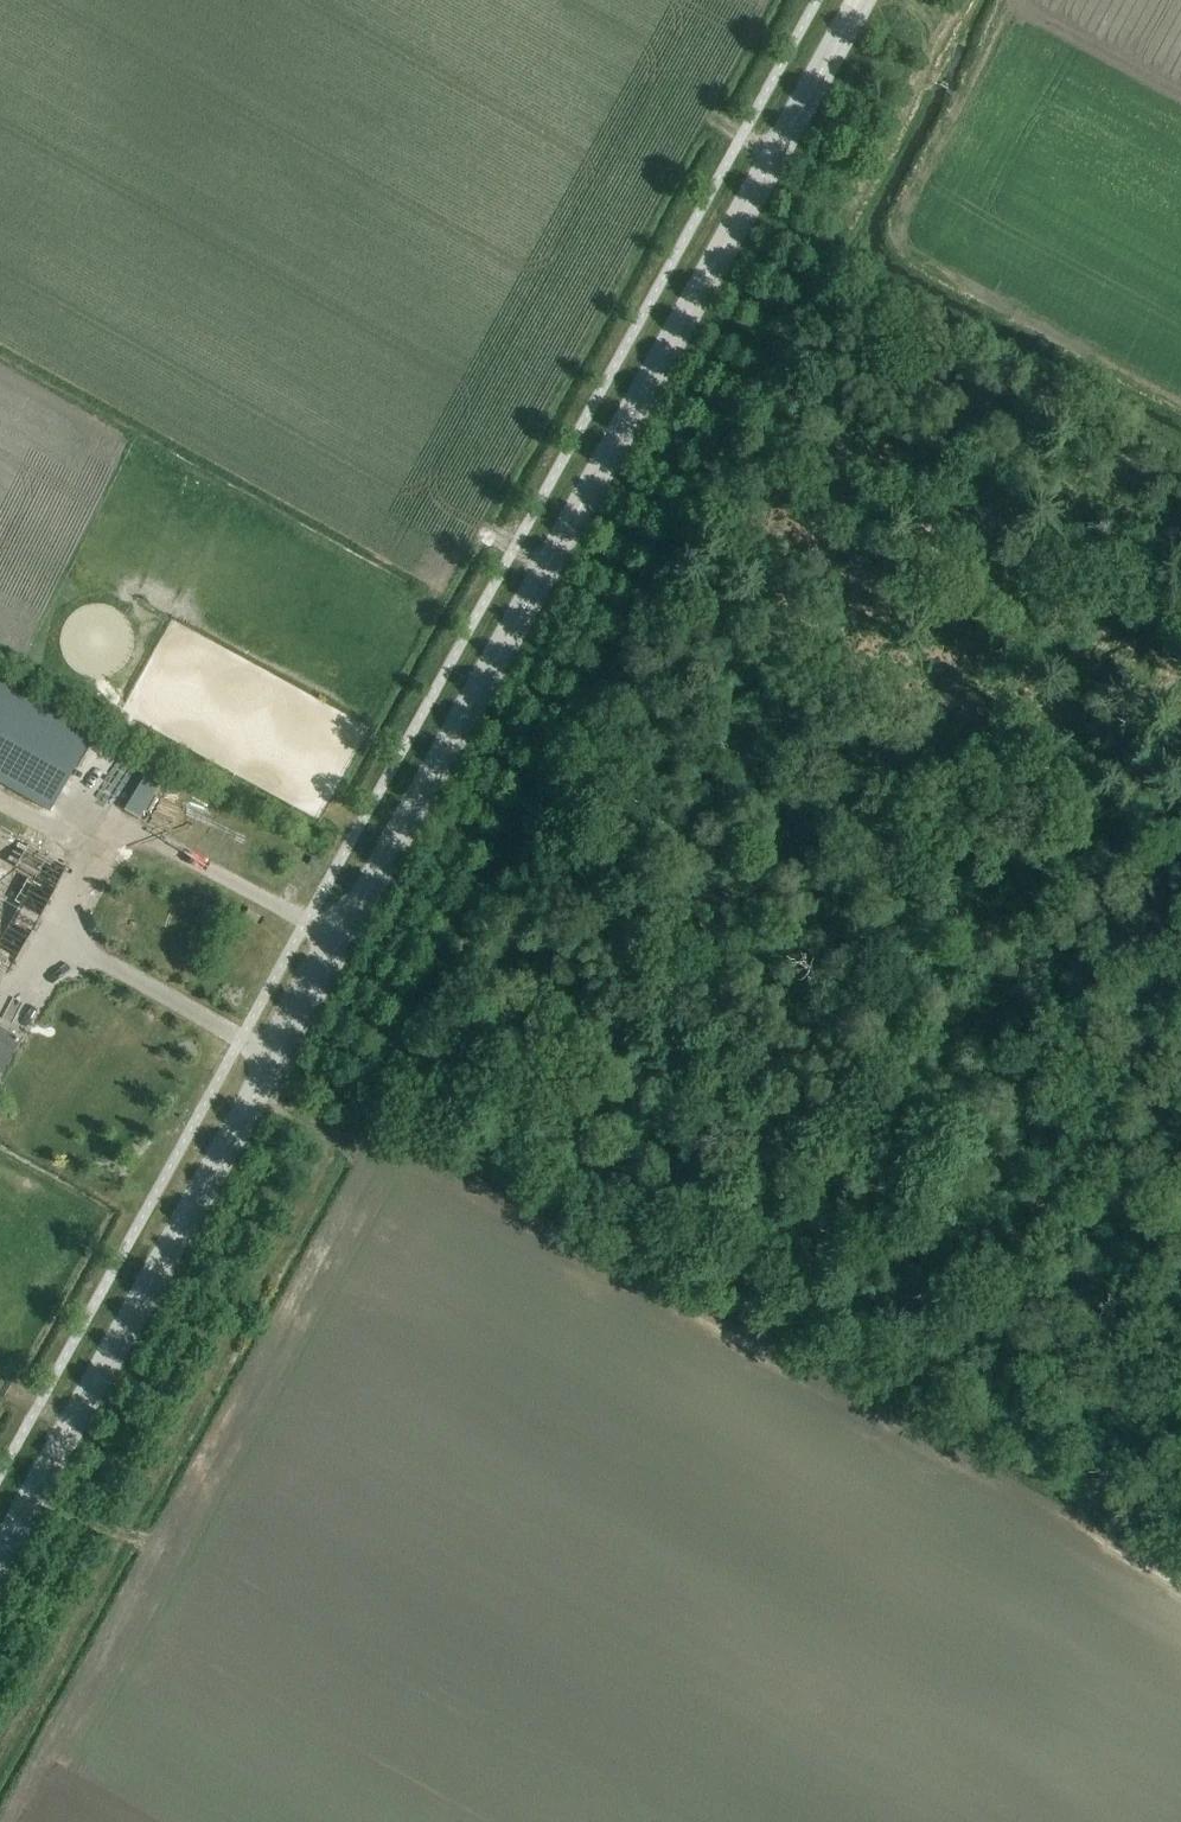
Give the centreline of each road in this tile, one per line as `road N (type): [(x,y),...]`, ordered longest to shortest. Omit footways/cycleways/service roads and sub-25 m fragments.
road 1 (tertiary): [(0,1557),(858,0)]

